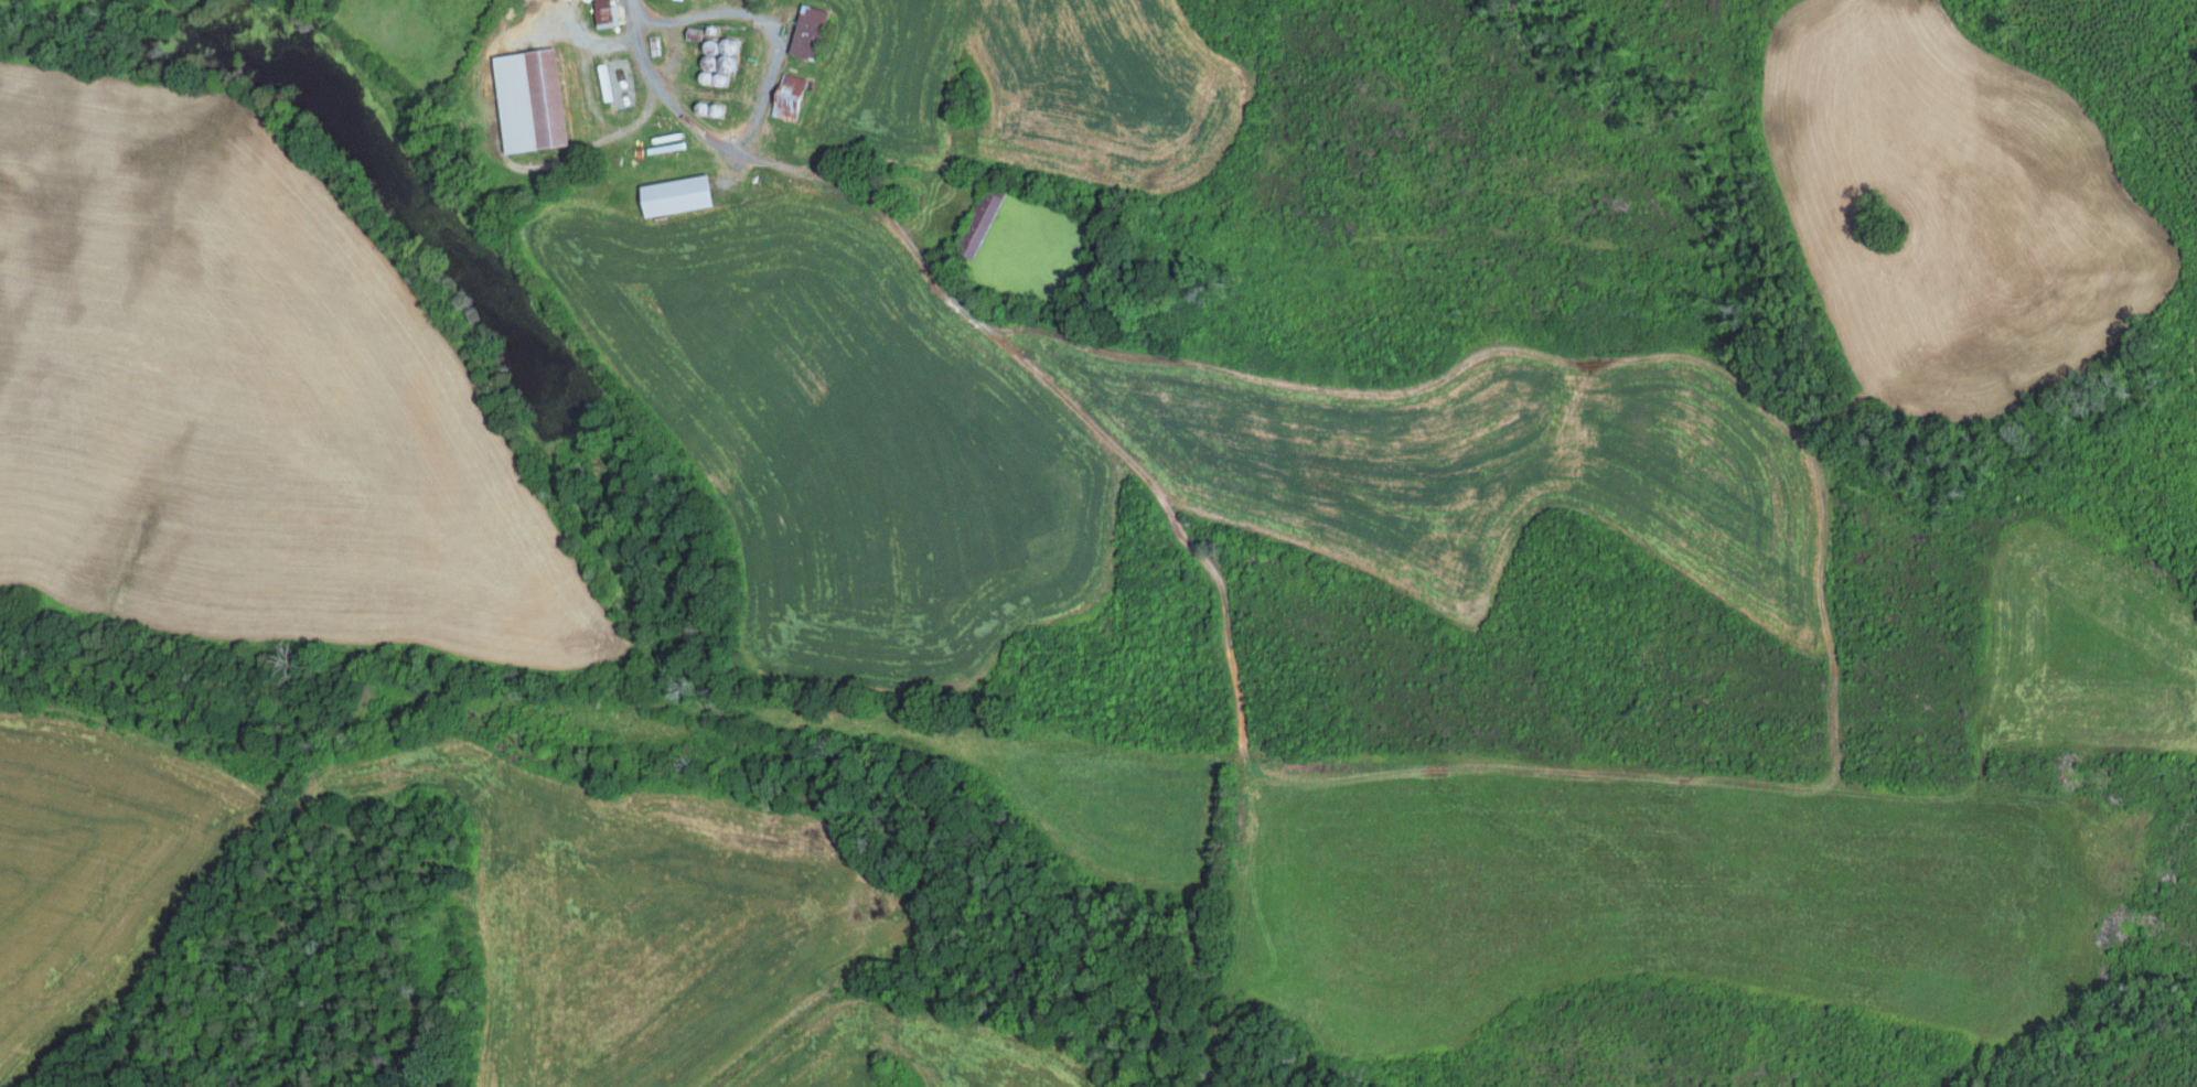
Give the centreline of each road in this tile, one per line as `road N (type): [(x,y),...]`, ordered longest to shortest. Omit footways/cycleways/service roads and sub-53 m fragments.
road 1 (track): [(1230,1062),(1239,1002),(1231,603),(1130,470),(964,303),(897,216),(857,184)]
road 2 (track): [(270,803),(199,761),(87,713),(0,702)]

